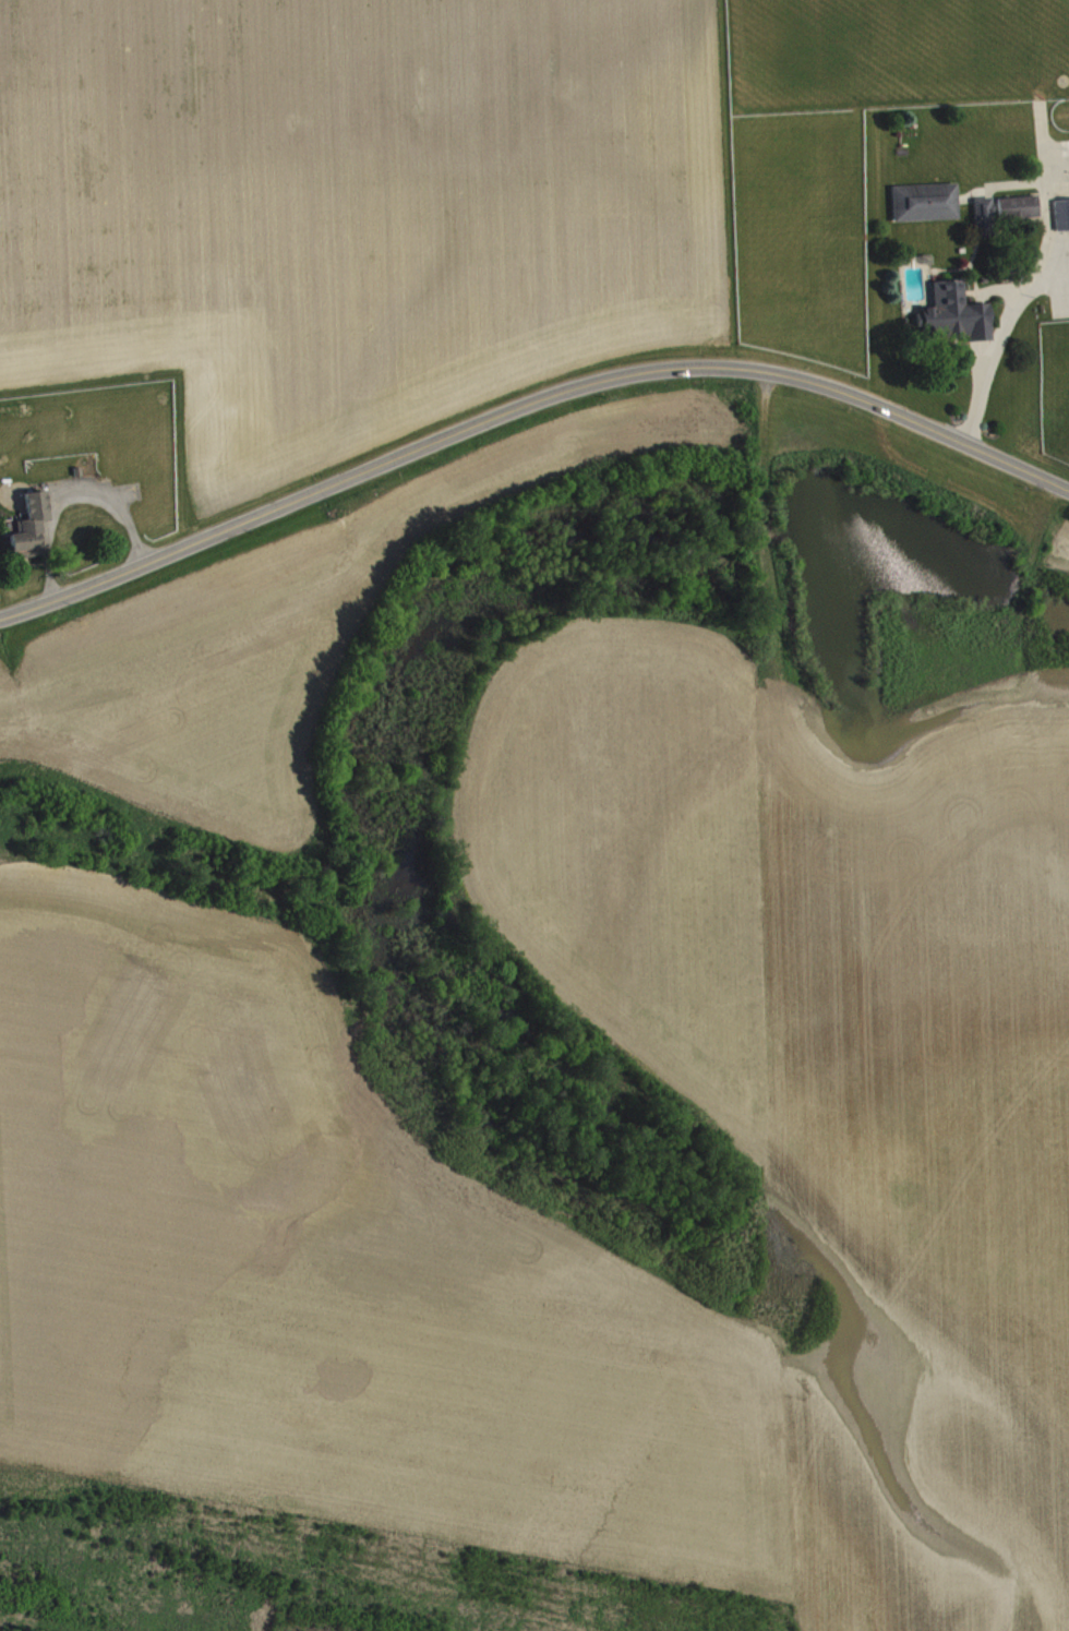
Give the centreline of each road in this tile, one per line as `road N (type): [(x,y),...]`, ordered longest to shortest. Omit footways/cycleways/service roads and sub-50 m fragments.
road 1 (tertiary): [(0,617),(555,398),(693,368),(824,394),(1068,495)]

